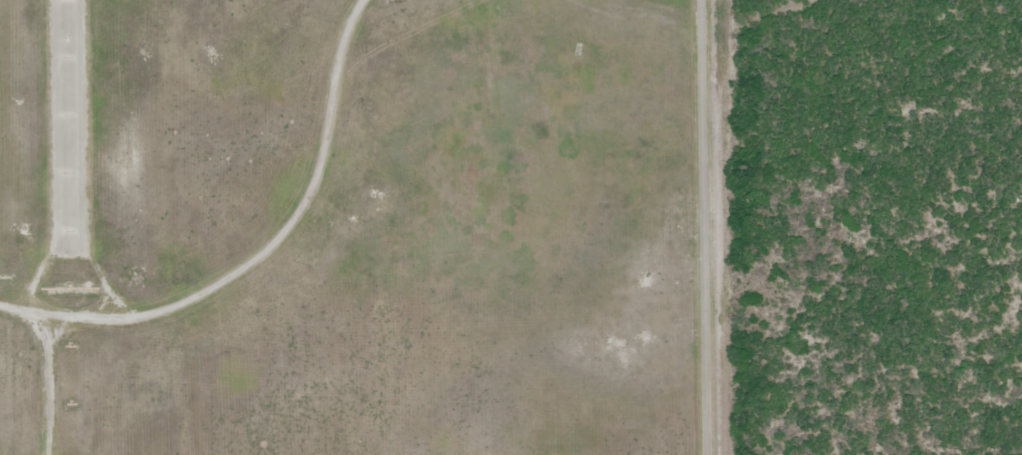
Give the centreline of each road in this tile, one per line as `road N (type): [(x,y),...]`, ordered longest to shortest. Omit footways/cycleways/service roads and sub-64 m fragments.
road 1 (residential): [(716,454),(703,0)]

